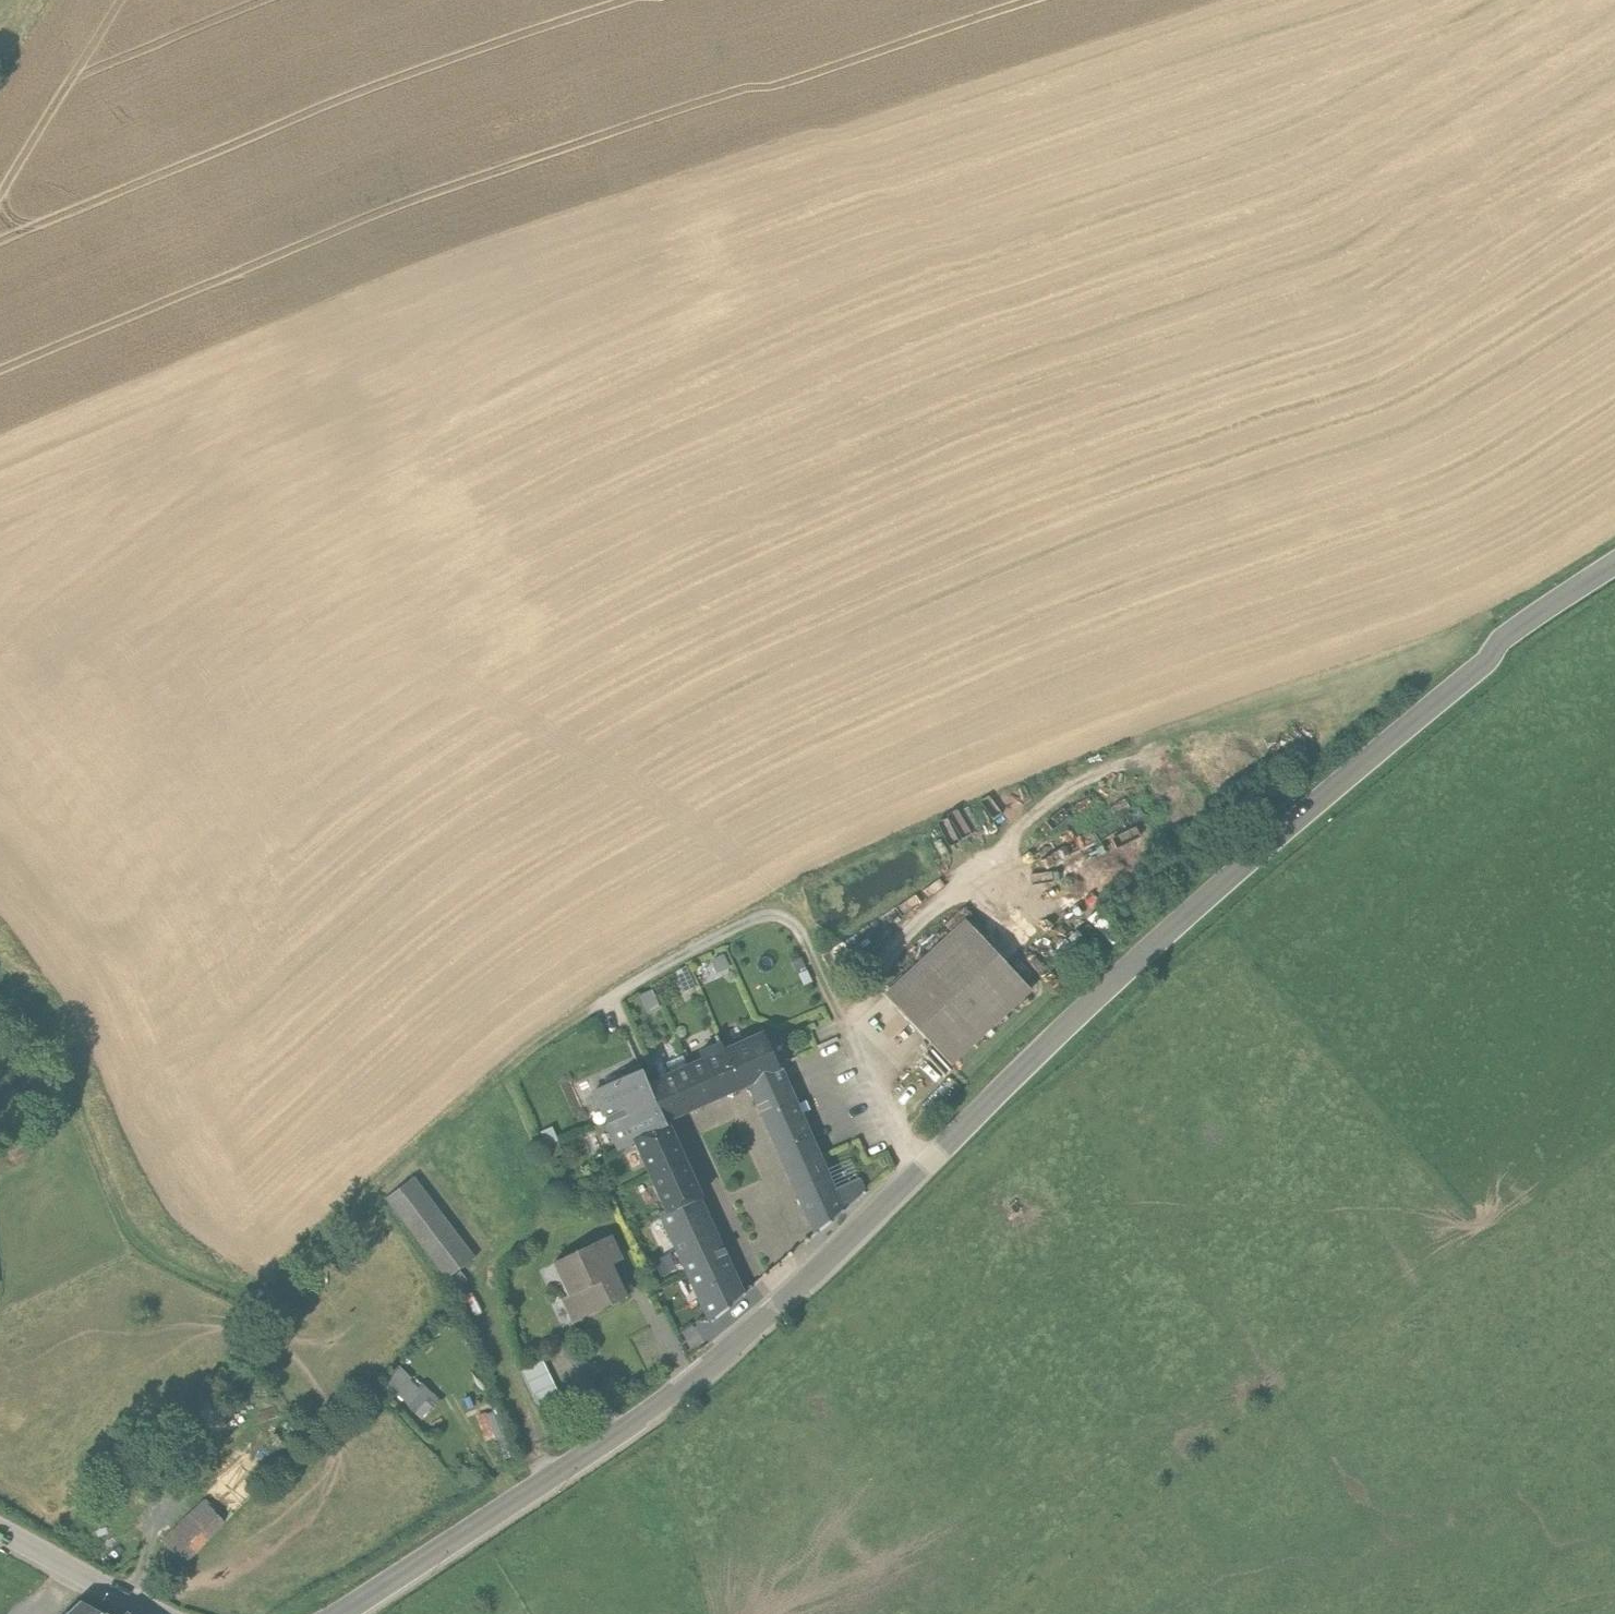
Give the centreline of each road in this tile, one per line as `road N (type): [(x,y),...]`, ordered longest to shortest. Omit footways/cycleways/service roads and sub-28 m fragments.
road 1 (residential): [(326,1613),(638,1408),(731,1334),(1081,995)]
road 2 (tertiary): [(1081,995),(1521,626),(1614,567)]
road 3 (residential): [(0,1527),(169,1613)]

